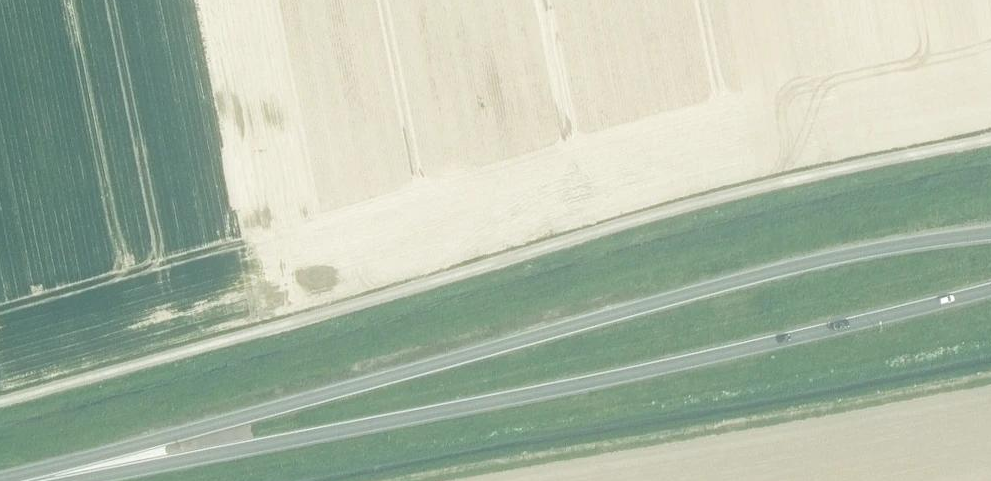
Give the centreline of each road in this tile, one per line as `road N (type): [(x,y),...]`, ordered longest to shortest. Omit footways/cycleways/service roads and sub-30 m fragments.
road 1 (unclassified): [(990,139),(749,189),(0,400)]
road 2 (trunk): [(990,234),(807,264),(15,480)]
road 3 (trunk): [(79,480),(480,404),(990,290)]

